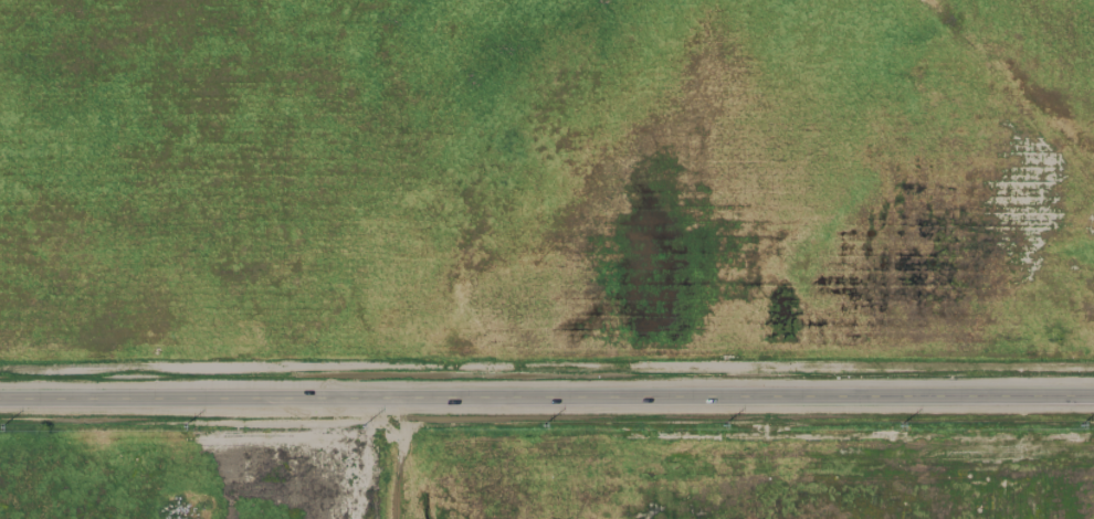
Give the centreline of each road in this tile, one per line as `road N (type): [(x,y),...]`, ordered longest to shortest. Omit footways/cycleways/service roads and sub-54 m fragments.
road 1 (secondary): [(1093,394),(0,399)]

